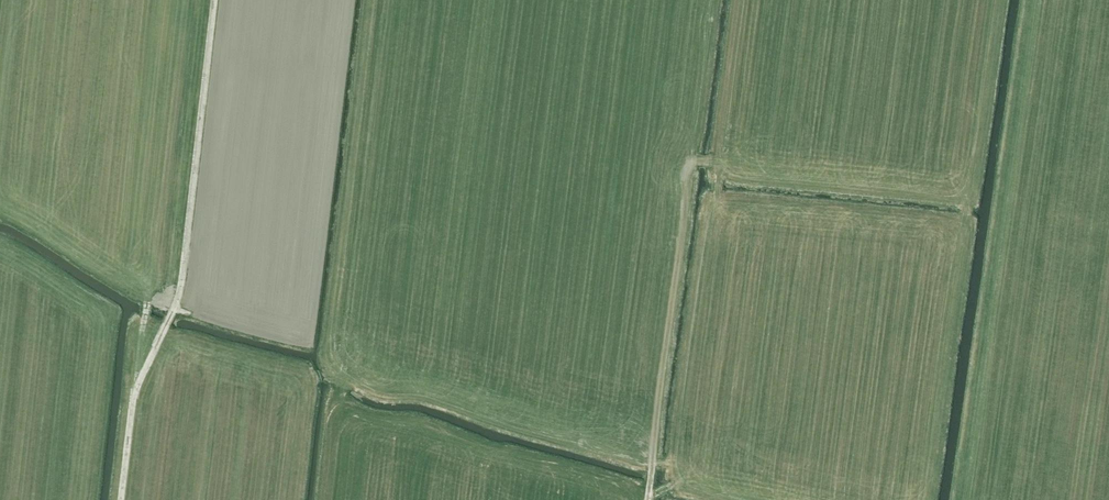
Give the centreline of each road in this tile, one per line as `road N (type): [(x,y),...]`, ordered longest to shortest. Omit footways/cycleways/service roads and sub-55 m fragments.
road 1 (track): [(120,499),(133,394),(181,293),(214,0)]

